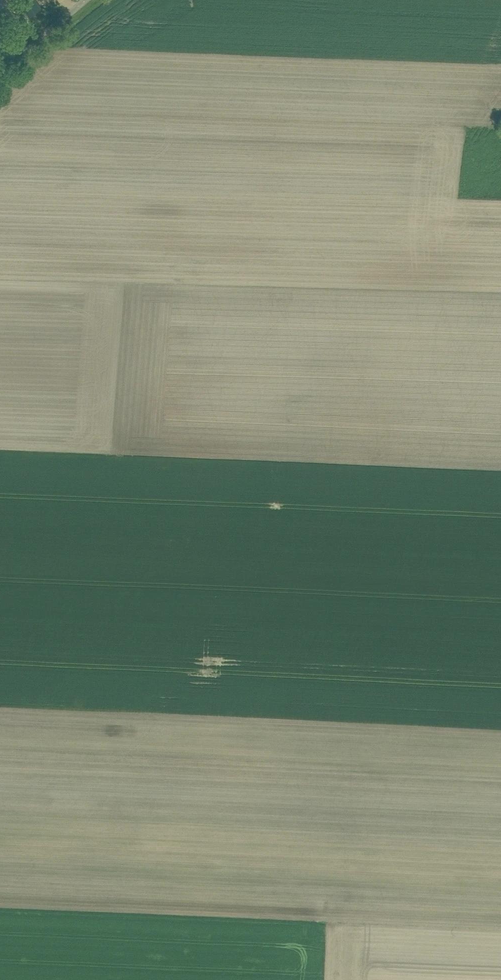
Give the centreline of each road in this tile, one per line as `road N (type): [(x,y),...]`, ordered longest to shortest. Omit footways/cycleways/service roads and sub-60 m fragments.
road 1 (residential): [(93,0),(0,80)]

